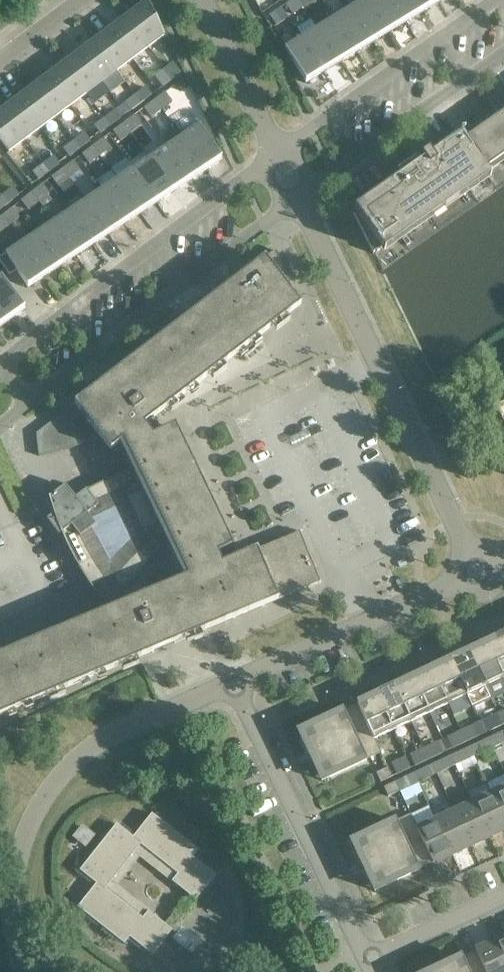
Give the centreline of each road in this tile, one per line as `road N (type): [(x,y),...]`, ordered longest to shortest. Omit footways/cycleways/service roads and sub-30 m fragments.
road 1 (unclassified): [(478,576),(299,203)]
road 2 (residential): [(233,685),(113,736),(63,775),(36,818),(16,886),(26,971)]
road 3 (residential): [(278,153),(0,361)]
road 4 (residential): [(26,402),(299,203)]
road 5 (residential): [(371,960),(233,685)]
road 6 (residential): [(478,576),(233,685)]
road 7 (residential): [(491,0),(278,153)]
road 8 (residential): [(299,203),(503,59)]
road 9 (unclassified): [(278,153),(204,0)]
road 10 (residential): [(371,960),(503,899)]

